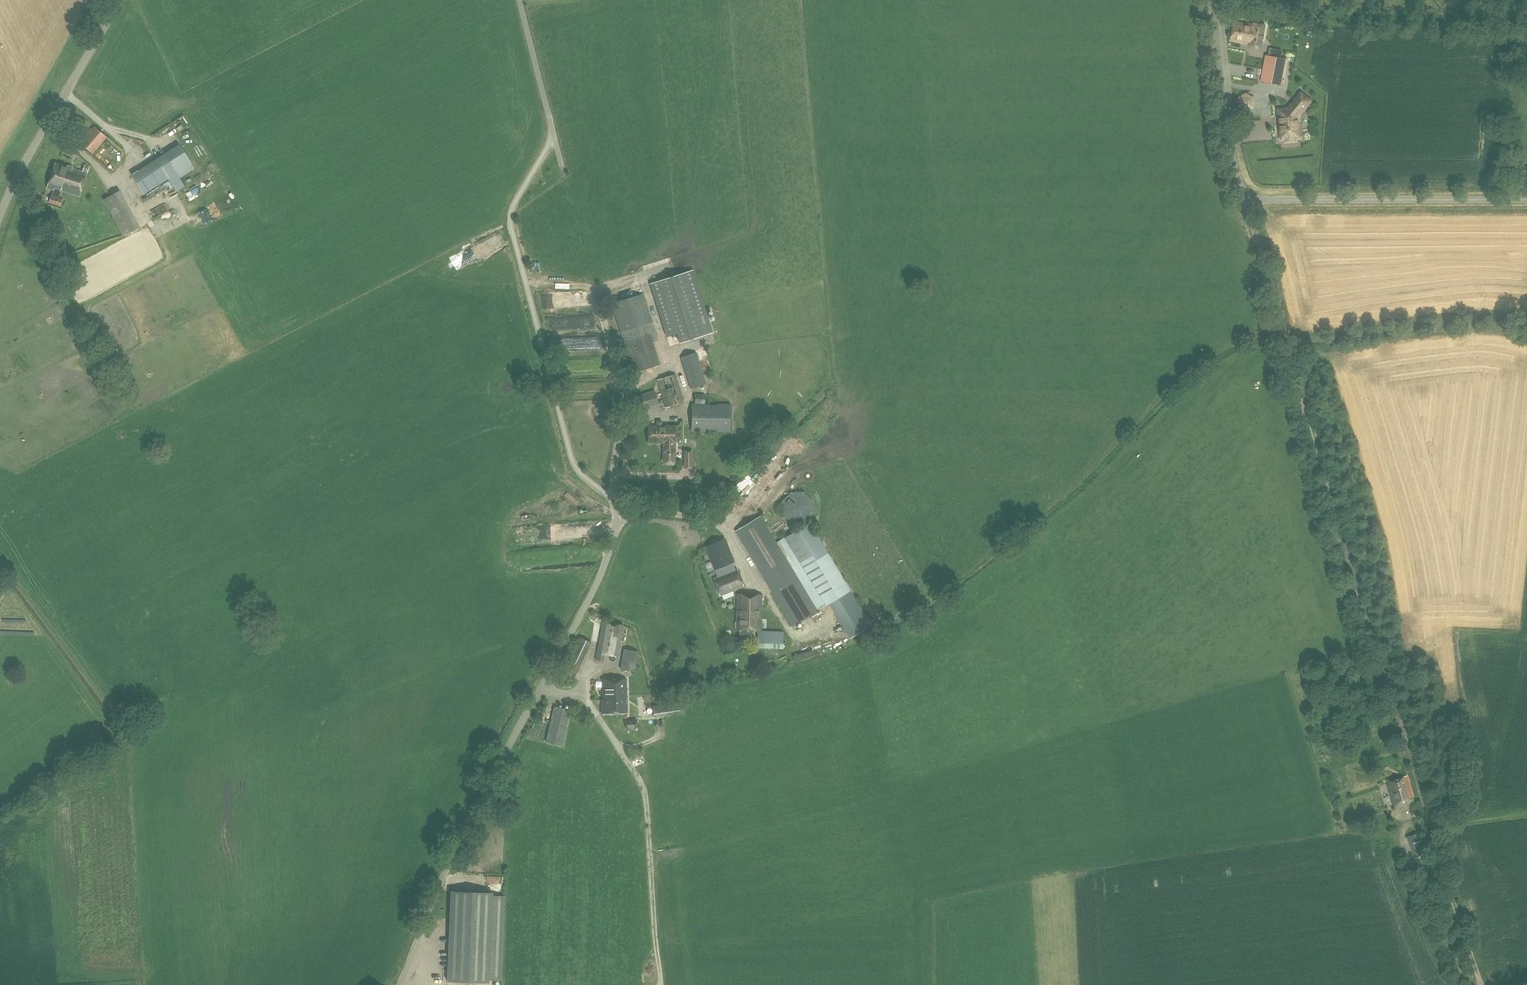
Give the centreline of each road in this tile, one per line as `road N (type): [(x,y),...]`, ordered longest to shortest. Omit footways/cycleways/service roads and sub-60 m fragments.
road 1 (unclassified): [(400,984),(474,809),(602,573),(617,521),(617,509),(589,494),(573,463),(511,228),(514,203),(554,136)]
road 2 (track): [(1248,199),(1483,984)]
road 3 (unclassified): [(1526,200),(1248,199),(1217,0)]
road 4 (track): [(602,721),(647,801),(662,984)]
road 5 (unclassified): [(0,215),(120,0)]
road 6 (unclassified): [(521,0),(554,136)]

